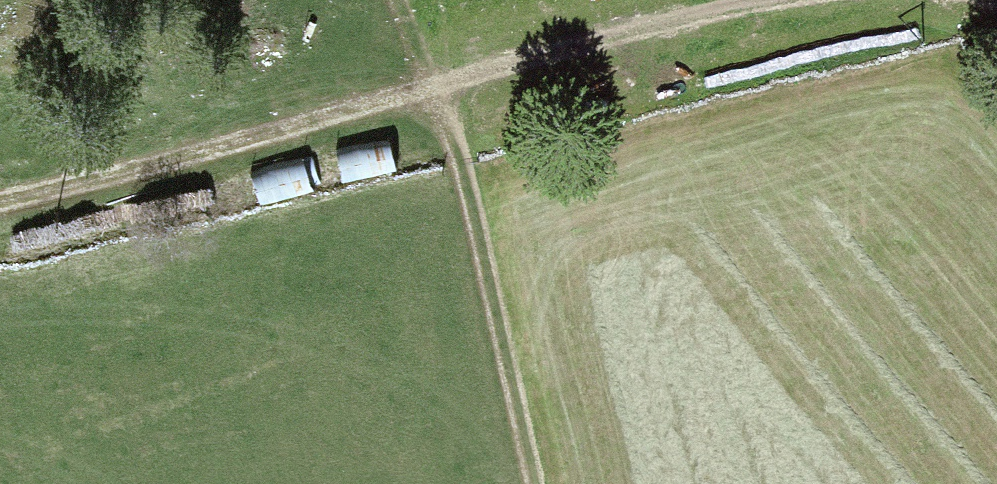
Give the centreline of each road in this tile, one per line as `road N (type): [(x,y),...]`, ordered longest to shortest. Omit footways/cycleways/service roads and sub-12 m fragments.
road 1 (track): [(437,93),(0,211)]
road 2 (track): [(540,483),(473,167),(437,93)]
road 3 (track): [(778,0),(437,93)]

